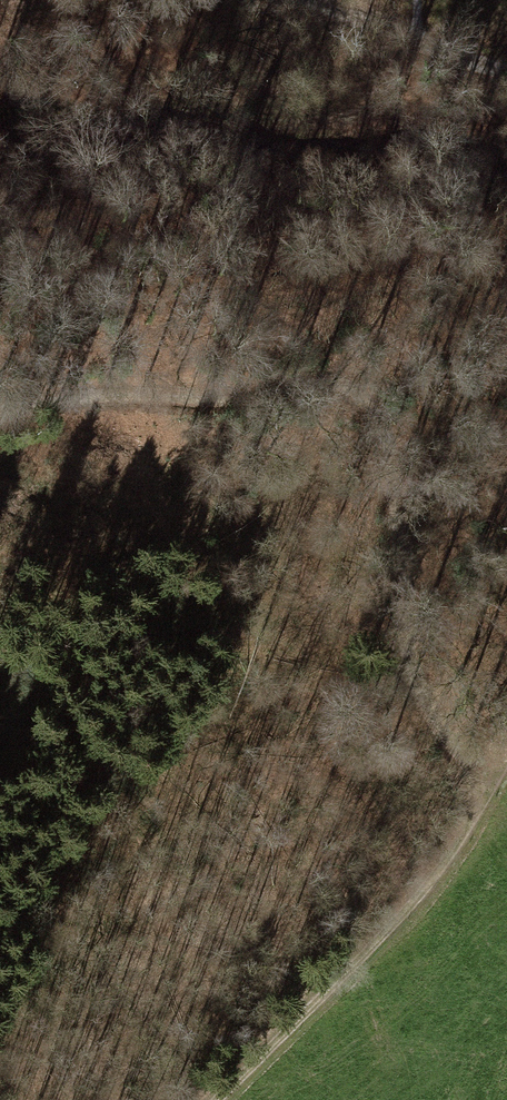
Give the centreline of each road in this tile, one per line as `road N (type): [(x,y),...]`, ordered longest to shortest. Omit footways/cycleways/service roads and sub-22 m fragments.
road 1 (track): [(492,787),(441,742),(415,700),(402,638),(388,437),(367,399),(337,382),(206,397),(53,393),(0,403)]
road 2 (track): [(213,1099),(440,868),(492,787)]

